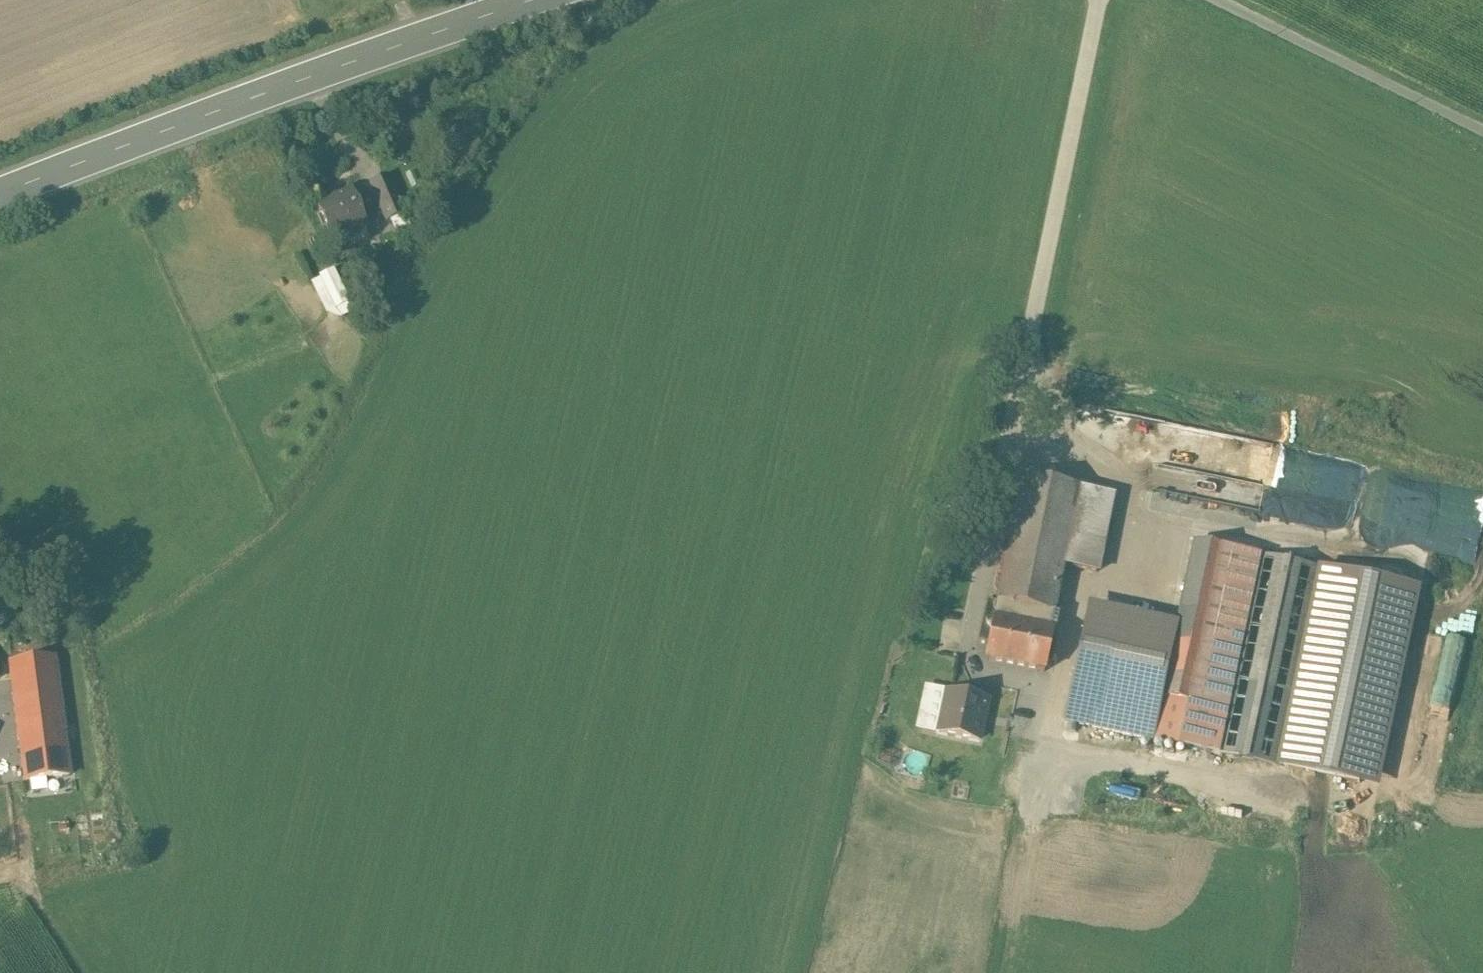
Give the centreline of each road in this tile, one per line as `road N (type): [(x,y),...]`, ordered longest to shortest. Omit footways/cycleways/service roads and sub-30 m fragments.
road 1 (secondary): [(0,195),(531,0)]
road 2 (unclassified): [(1482,134),(1213,0)]

